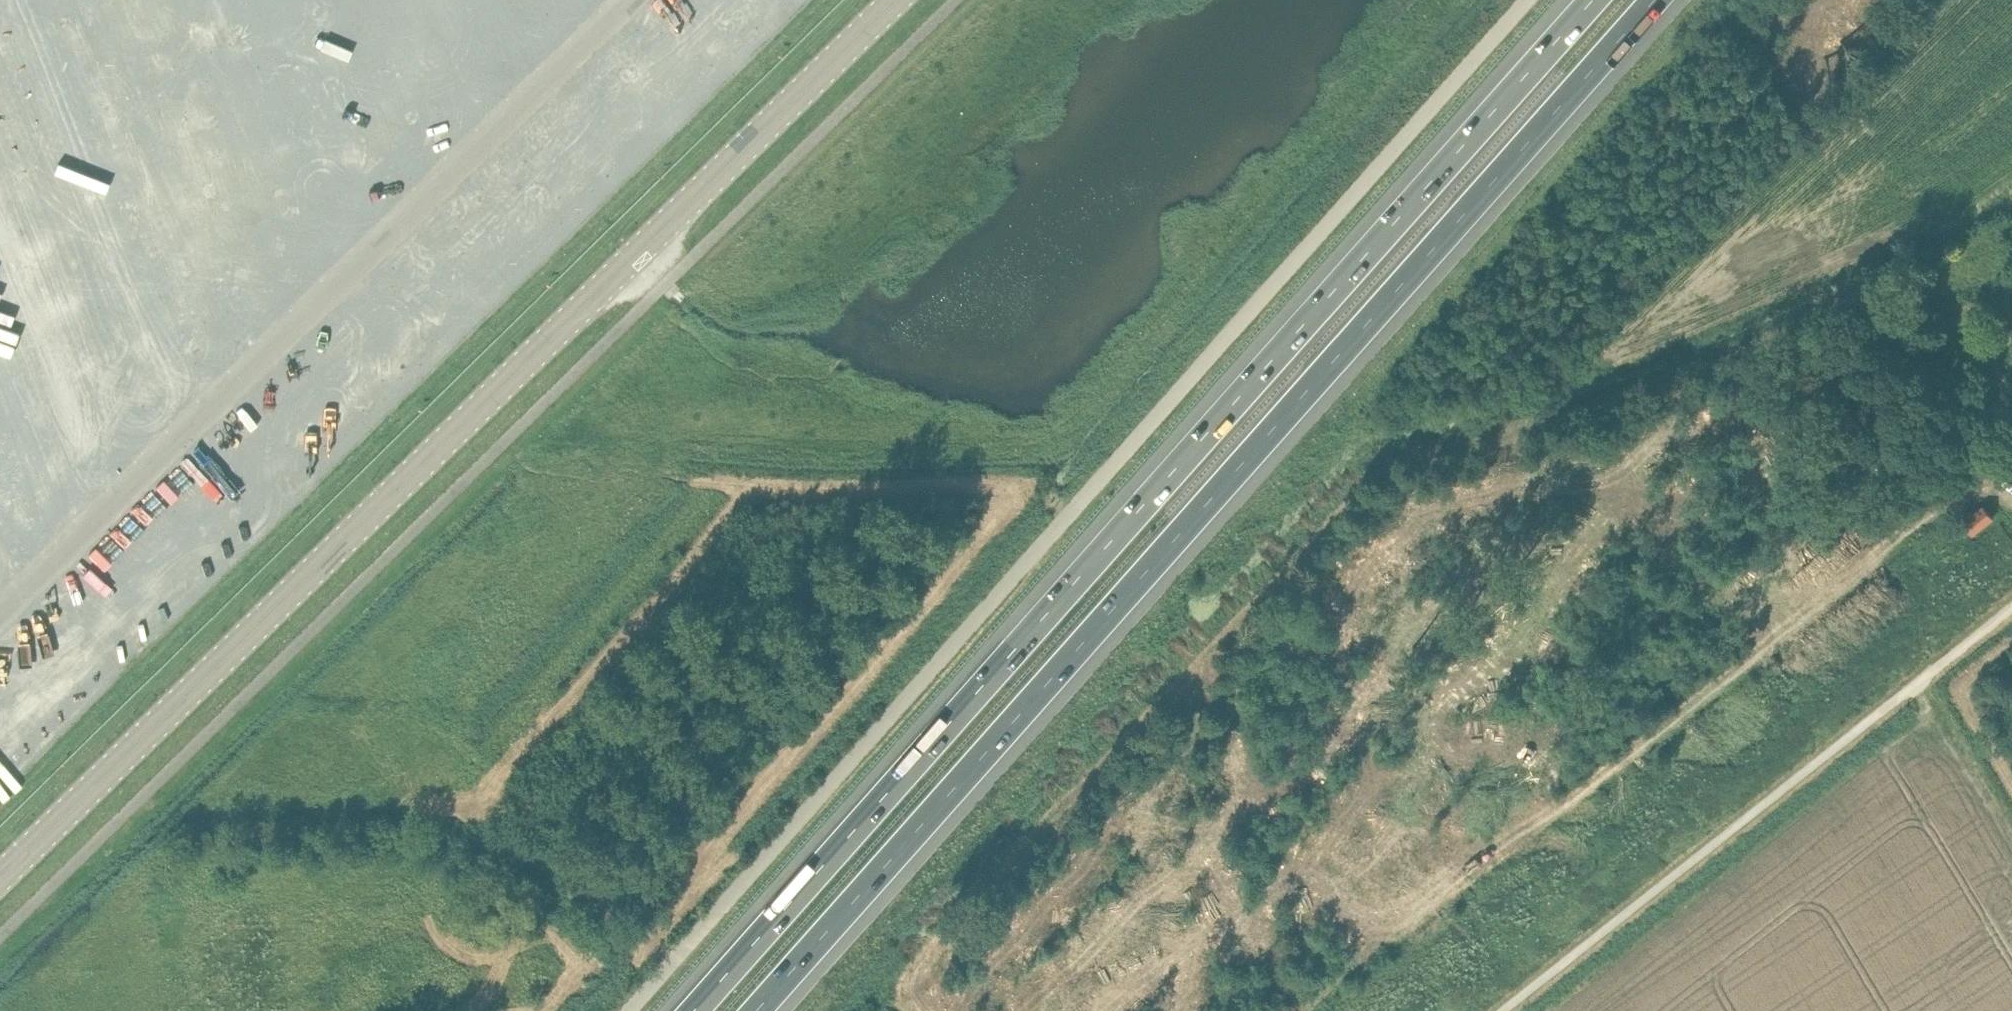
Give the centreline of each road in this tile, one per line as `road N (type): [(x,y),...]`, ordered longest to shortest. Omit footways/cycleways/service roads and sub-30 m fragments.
road 1 (unclassified): [(1531,0),(629,1010)]
road 2 (motorway): [(1592,0),(695,1010)]
road 3 (motorway): [(756,1010),(1653,0)]
road 4 (unclassified): [(0,891),(905,0)]

